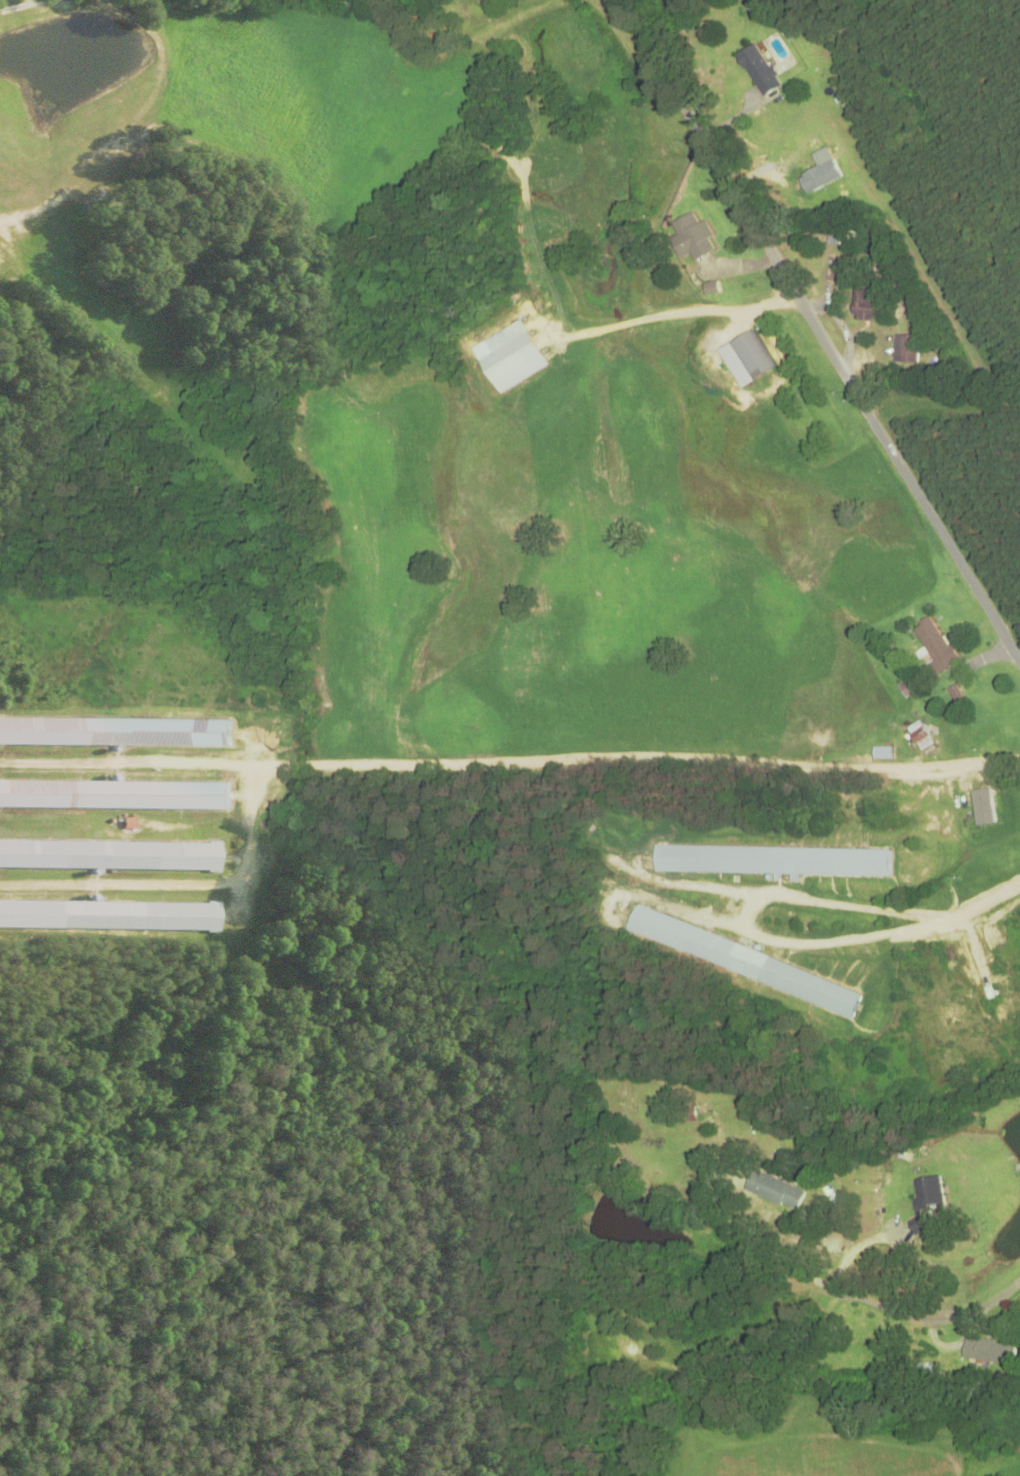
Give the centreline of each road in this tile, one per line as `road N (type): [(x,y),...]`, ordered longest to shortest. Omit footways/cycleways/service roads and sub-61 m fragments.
road 1 (residential): [(1019,663),(630,0)]
road 2 (residential): [(1019,1288),(958,1314),(922,1318),(895,1309),(871,1285)]

